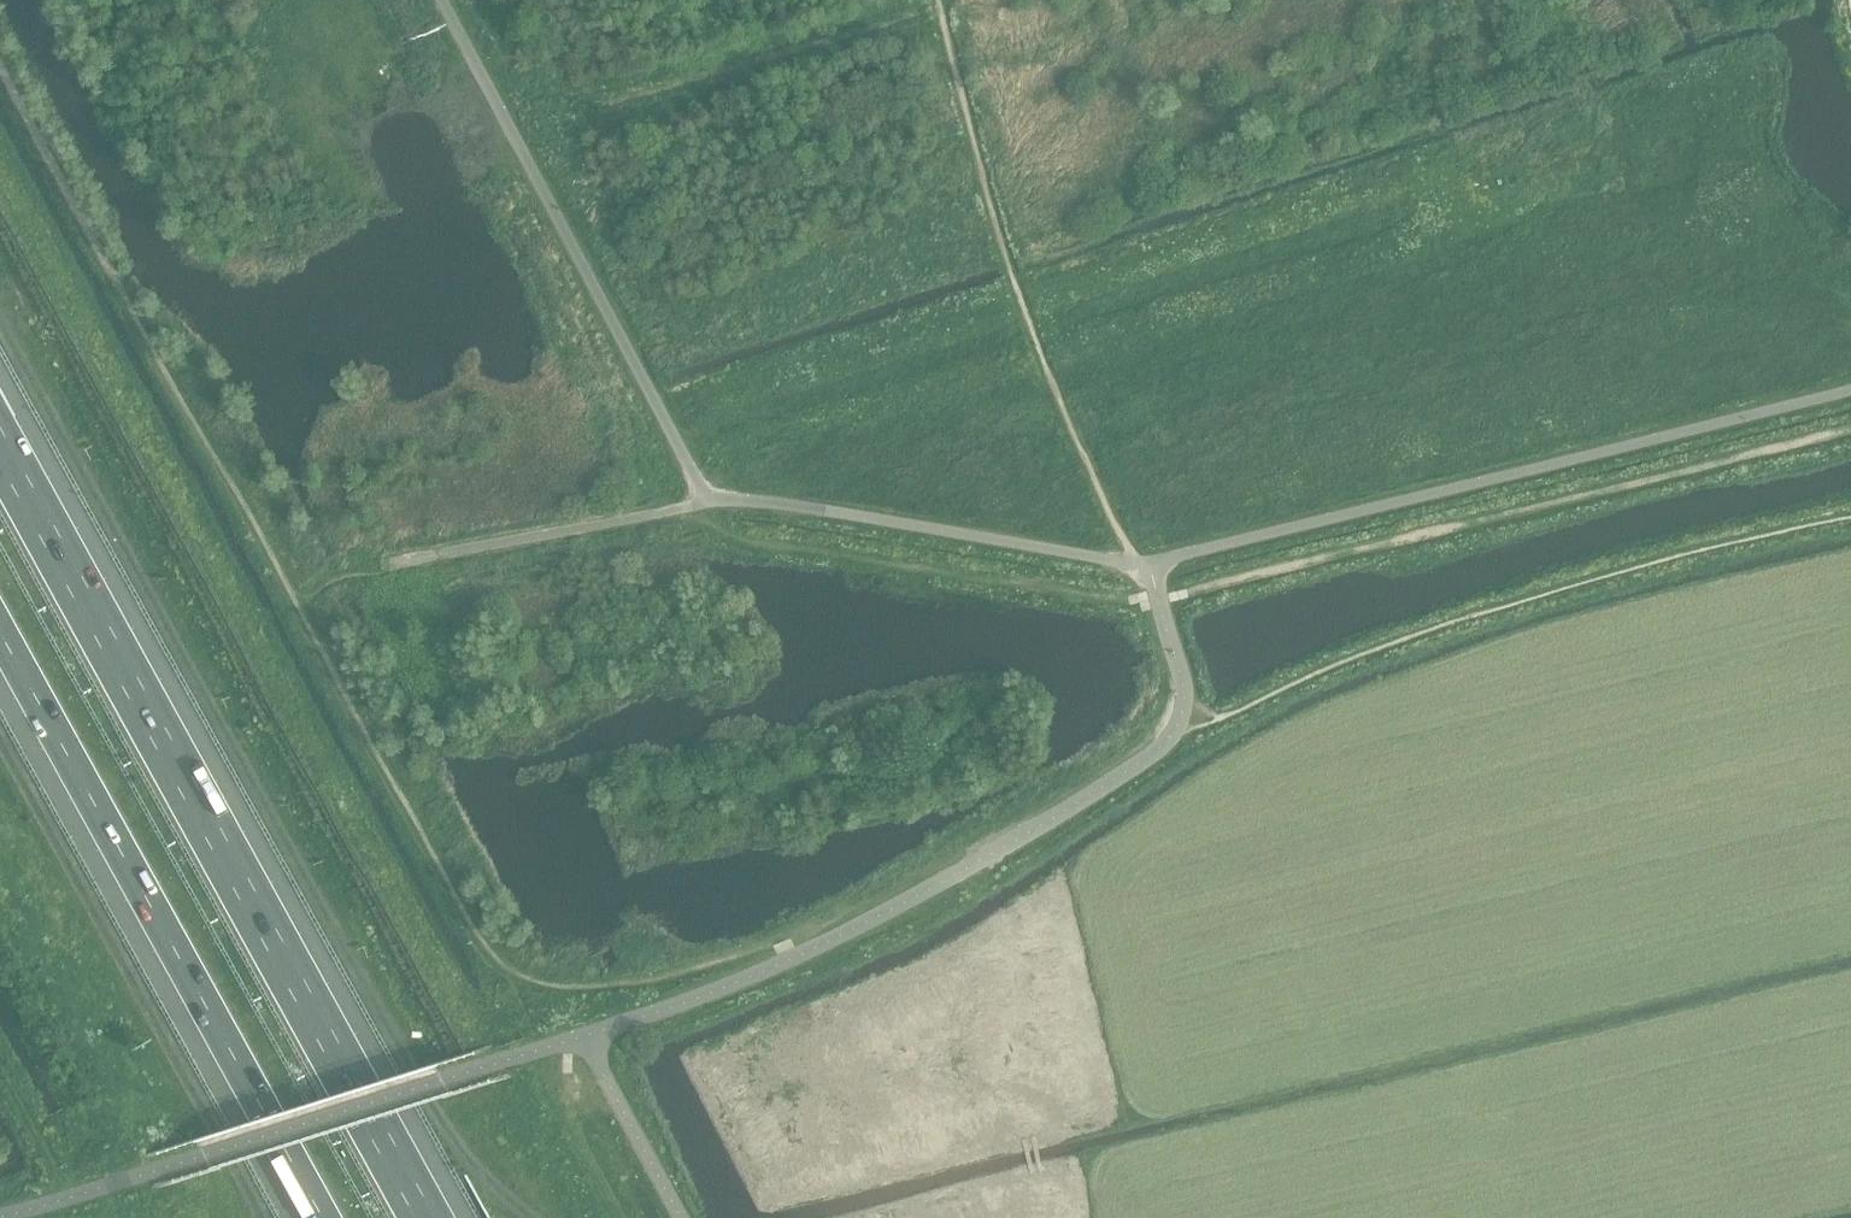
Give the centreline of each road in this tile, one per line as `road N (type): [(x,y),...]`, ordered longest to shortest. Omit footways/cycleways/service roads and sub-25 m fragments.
road 1 (motorway): [(425,1217),(0,440)]
road 2 (motorway): [(0,630),(322,1217)]
road 3 (track): [(529,1217),(454,1140),(389,1031)]
road 4 (track): [(156,1012),(259,1217)]
road 5 (track): [(0,1051),(78,1194)]

